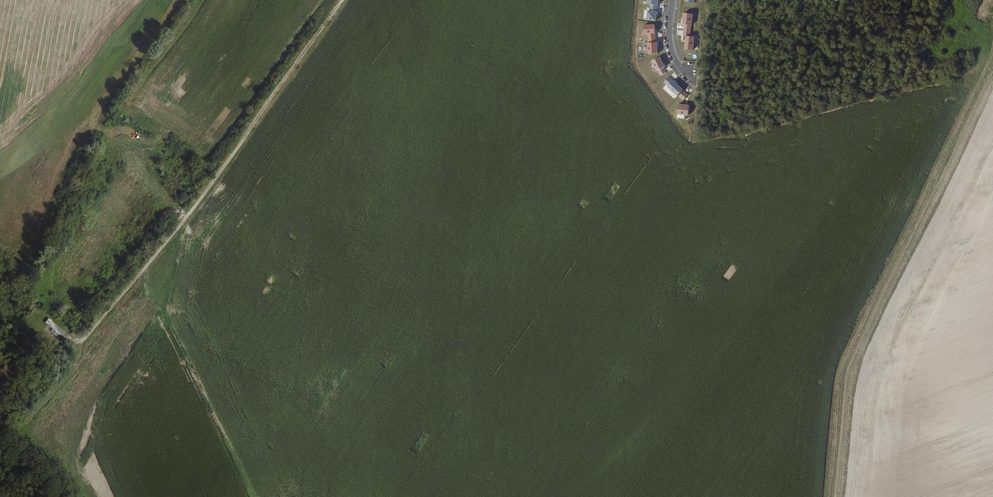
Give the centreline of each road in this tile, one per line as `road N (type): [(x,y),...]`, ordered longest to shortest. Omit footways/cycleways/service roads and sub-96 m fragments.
road 1 (track): [(22,305),(83,343),(181,226),(342,0)]
road 2 (track): [(0,434),(34,413),(78,361),(83,343)]

